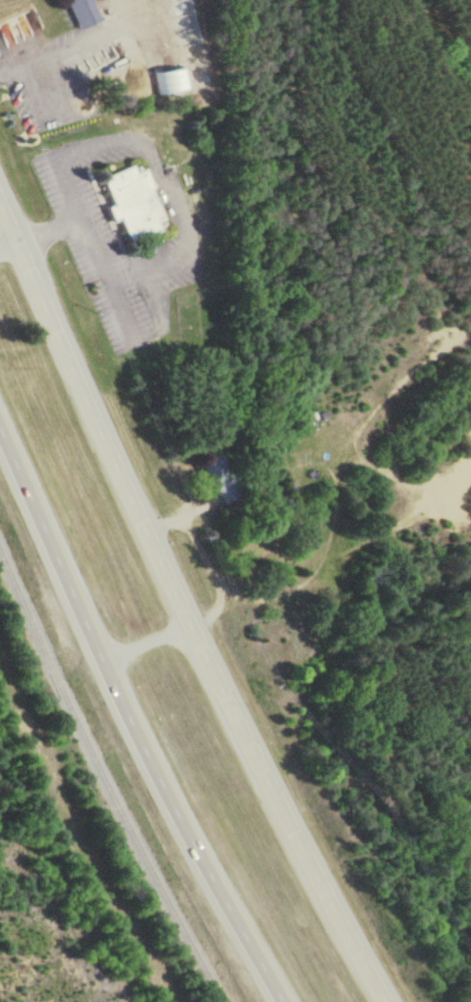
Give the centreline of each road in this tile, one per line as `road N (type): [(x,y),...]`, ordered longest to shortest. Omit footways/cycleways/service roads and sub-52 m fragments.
road 1 (trunk): [(387,1001),(192,626),(0,201)]
road 2 (trunk): [(0,424),(136,731),(283,1001)]

